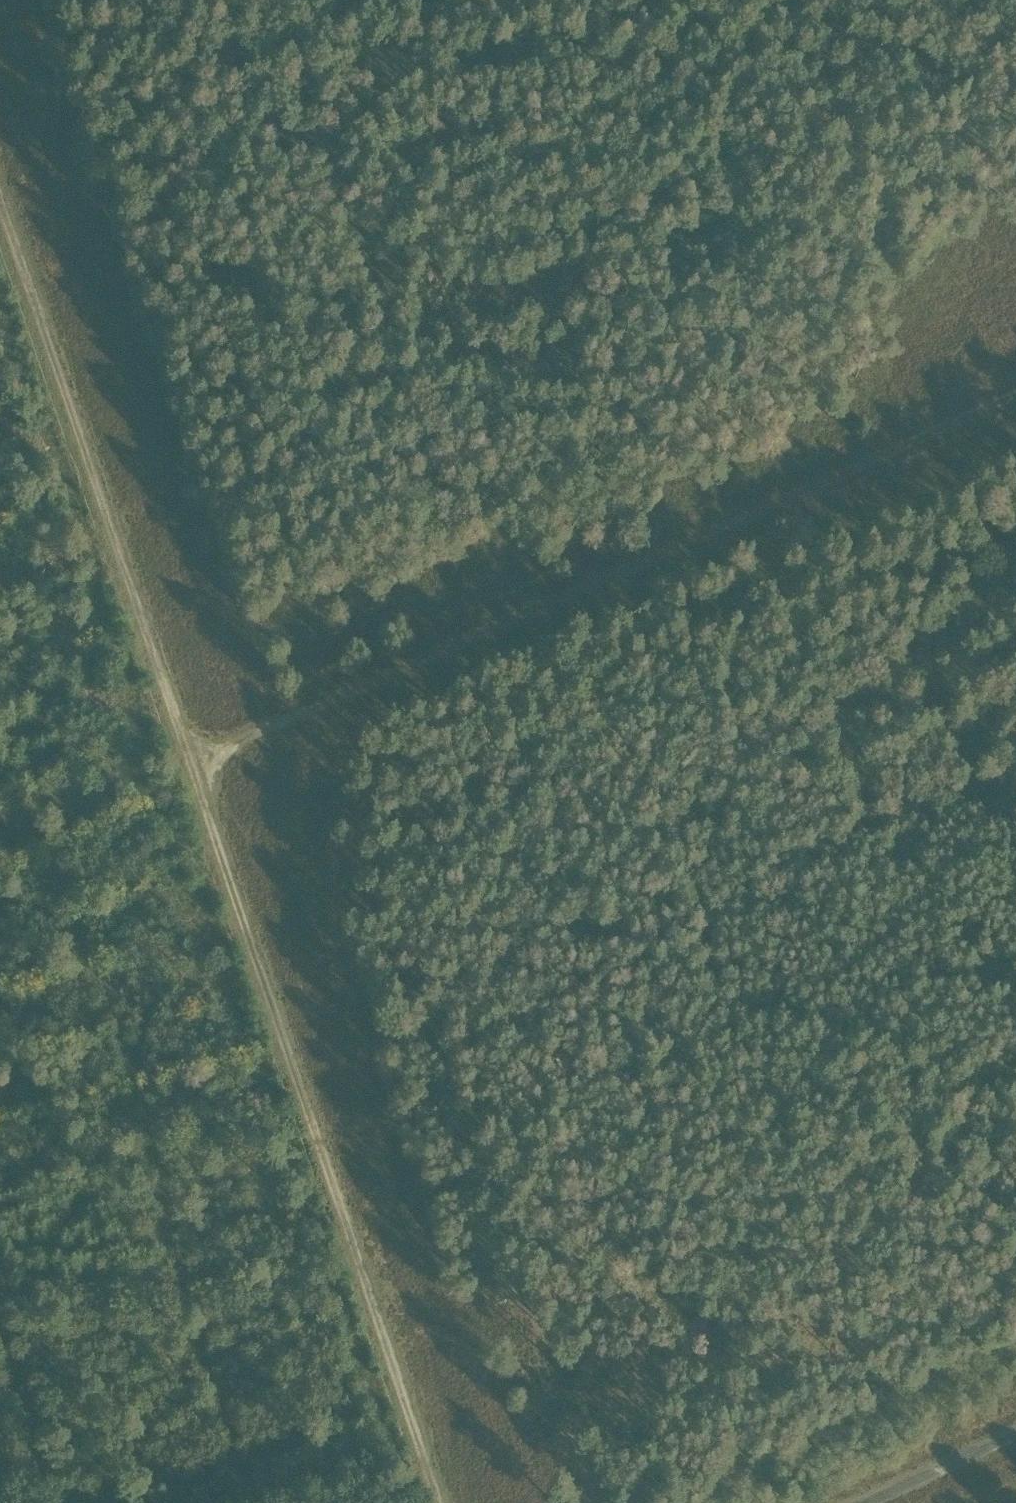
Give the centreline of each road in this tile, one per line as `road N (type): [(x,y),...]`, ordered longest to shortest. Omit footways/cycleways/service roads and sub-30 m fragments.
road 1 (track): [(428,1502),(0,234)]
road 2 (track): [(1015,421),(184,788)]
road 3 (track): [(894,1502),(1015,1446)]

